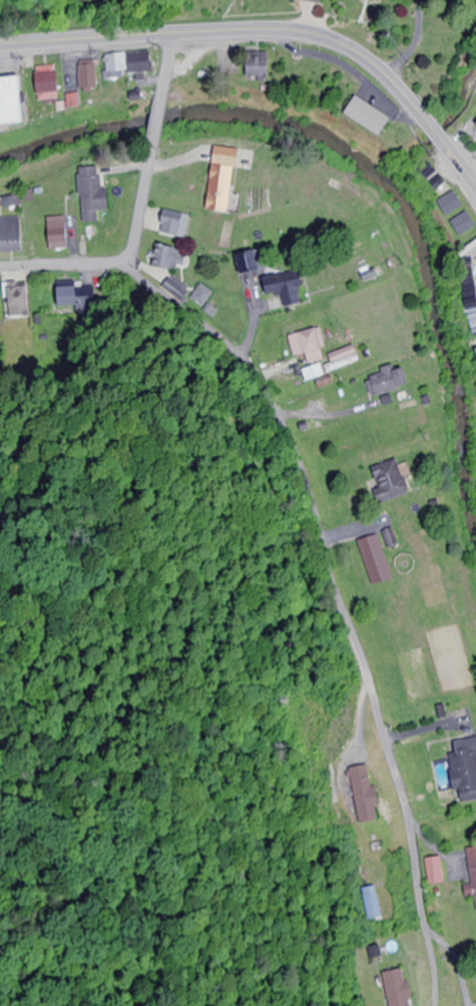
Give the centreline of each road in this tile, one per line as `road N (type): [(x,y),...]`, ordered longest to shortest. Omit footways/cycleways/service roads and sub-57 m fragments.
road 1 (residential): [(432,1005),(405,810),(280,426),(238,358),(143,282),(127,259)]
road 2 (secondary): [(475,186),(388,80),(336,43),(239,30),(0,44)]
road 3 (residential): [(127,259),(138,238),(174,33)]
road 4 (residential): [(0,270),(127,259)]

